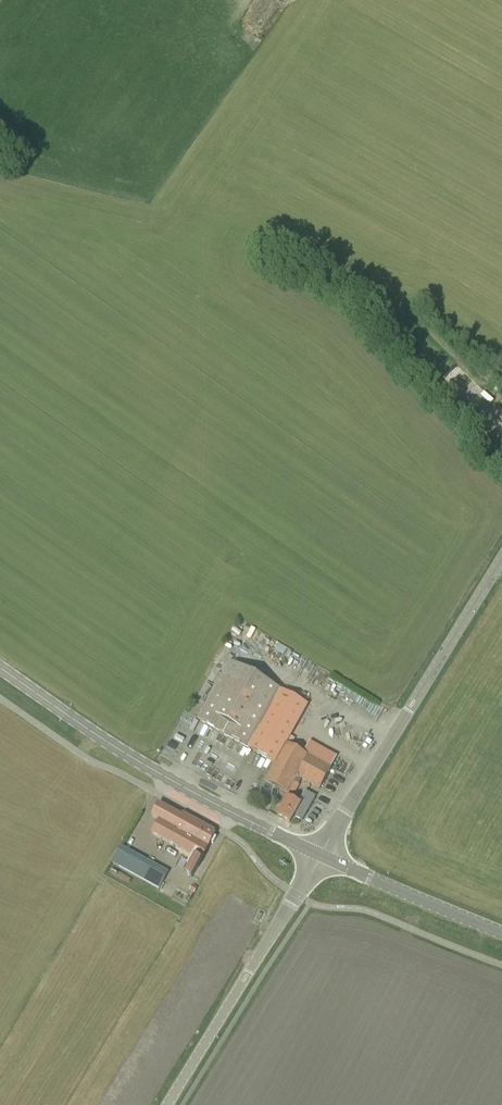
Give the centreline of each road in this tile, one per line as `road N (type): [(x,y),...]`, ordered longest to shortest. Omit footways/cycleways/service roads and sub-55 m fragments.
road 1 (secondary): [(319,855),(134,758),(0,667)]
road 2 (tertiary): [(319,855),(501,554)]
road 3 (tertiary): [(166,1104),(319,855)]
road 4 (secondary): [(501,933),(319,855)]

